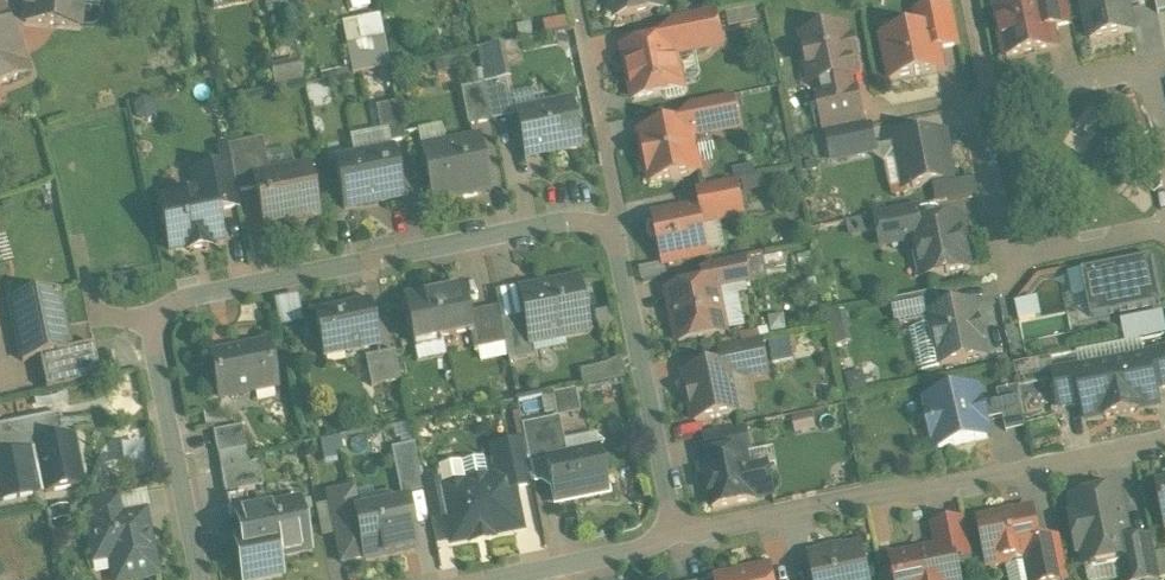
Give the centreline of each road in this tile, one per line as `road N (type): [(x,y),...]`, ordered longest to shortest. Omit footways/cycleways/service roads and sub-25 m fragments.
road 1 (residential): [(620,242),(584,221),(173,308),(157,326),(155,363),(203,579)]
road 2 (residential): [(1164,444),(943,494),(873,497),(676,533)]
road 3 (residential): [(1164,232),(1008,262),(983,133),(990,103),(1146,72)]
road 4 (residential): [(620,242),(676,533)]
road 5 (residential): [(575,0),(620,242)]
road 6 (residential): [(676,533),(622,558),(512,579)]

